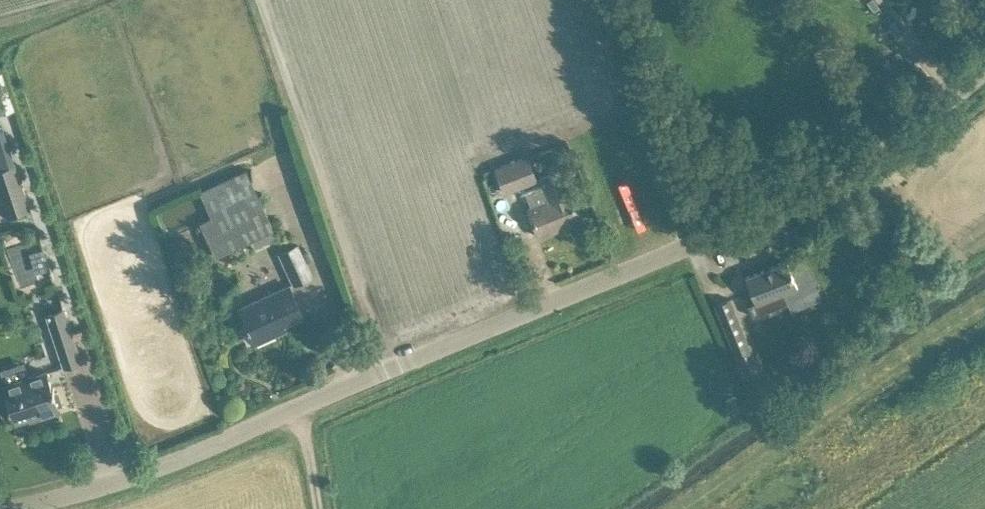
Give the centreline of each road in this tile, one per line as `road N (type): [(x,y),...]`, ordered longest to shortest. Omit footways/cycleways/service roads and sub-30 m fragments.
road 1 (unclassified): [(22,508),(136,479),(687,249),(812,191),(984,71)]
road 2 (track): [(687,249),(604,0)]

